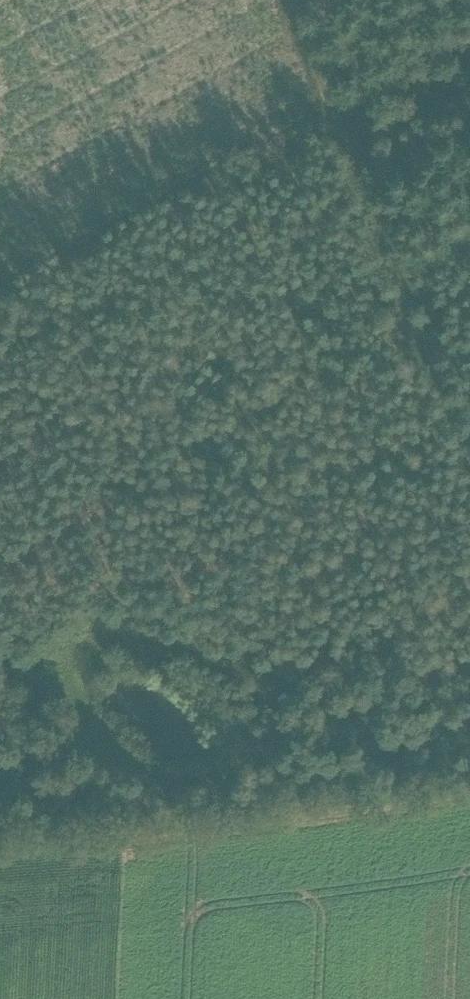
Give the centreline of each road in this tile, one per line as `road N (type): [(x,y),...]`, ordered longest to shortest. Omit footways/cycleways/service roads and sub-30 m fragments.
road 1 (track): [(0,840),(469,781)]

